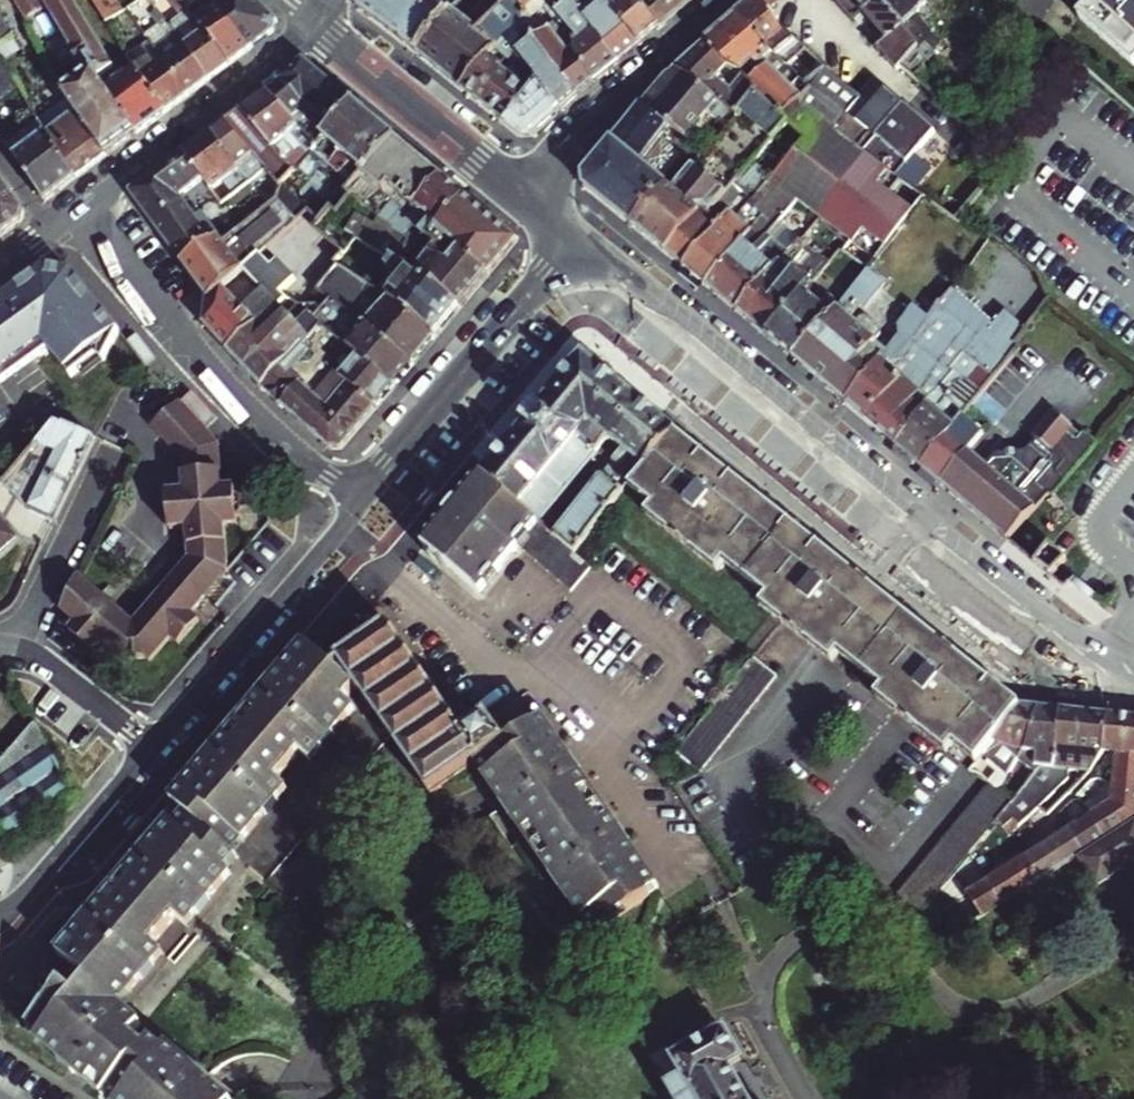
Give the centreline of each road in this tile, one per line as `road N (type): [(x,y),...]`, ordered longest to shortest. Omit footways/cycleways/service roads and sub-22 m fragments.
road 1 (secondary): [(576,237),(971,568),(1043,620),(1133,670)]
road 2 (tertiary): [(78,209),(248,413),(300,460),(362,498)]
road 3 (secondary): [(362,498),(576,237)]
road 4 (secondary): [(150,748),(362,498)]
road 5 (secondary): [(312,23),(272,63),(78,209)]
road 6 (secondary): [(531,203),(628,90),(735,0)]
road 7 (secondary): [(531,203),(312,23)]
road 8 (secondary): [(0,912),(36,882),(150,748)]
road 9 (residential): [(150,748),(52,668),(0,646)]

